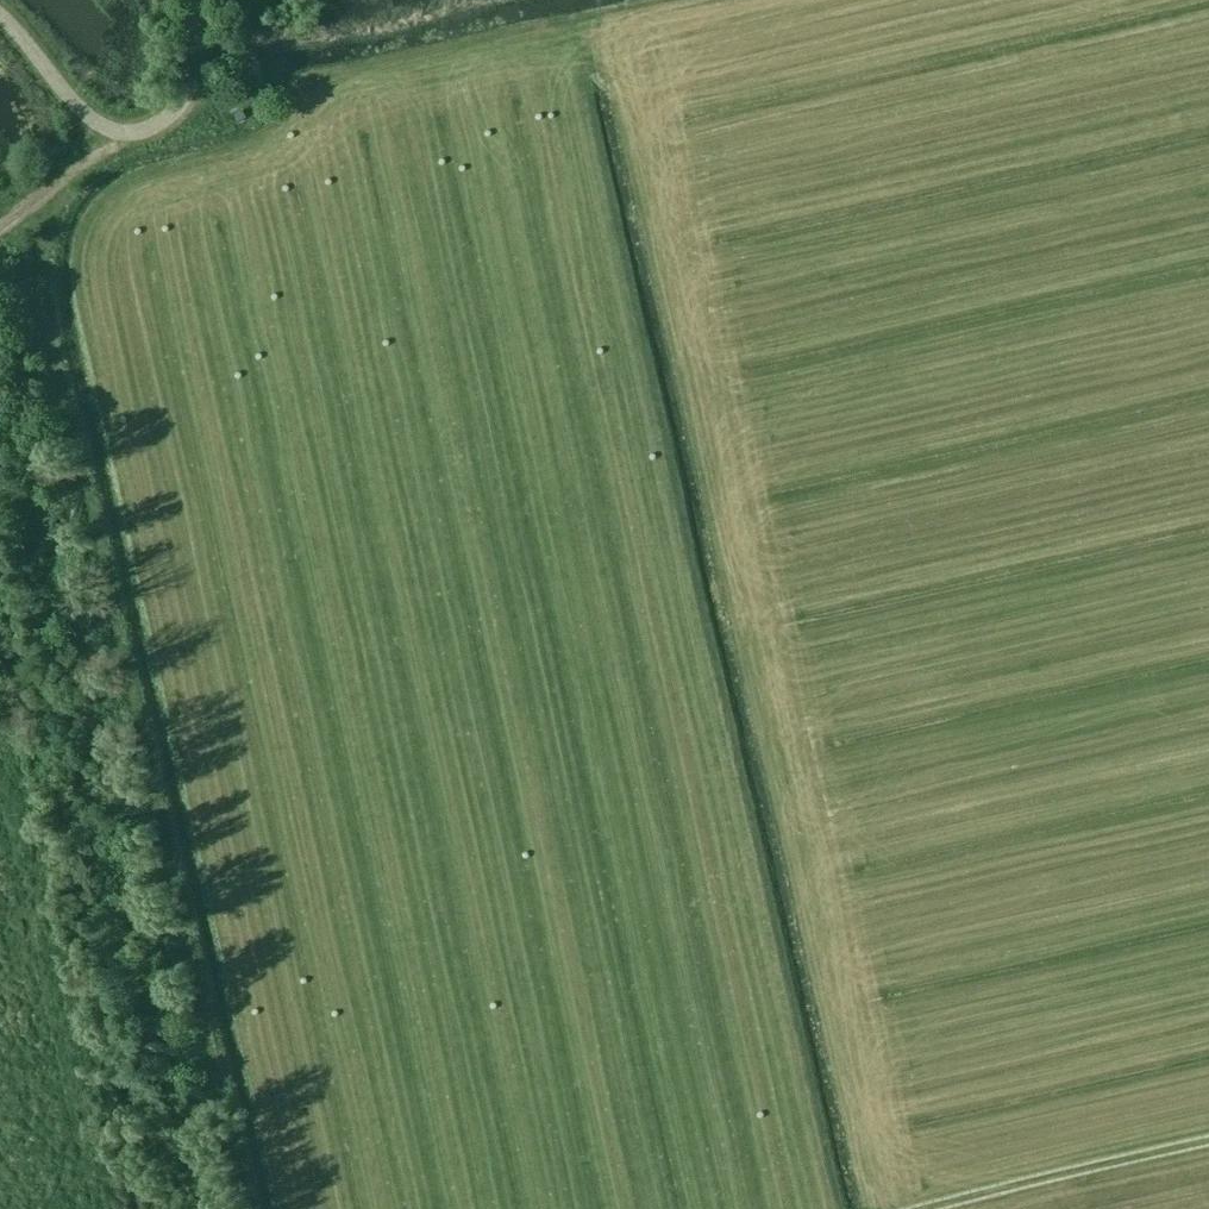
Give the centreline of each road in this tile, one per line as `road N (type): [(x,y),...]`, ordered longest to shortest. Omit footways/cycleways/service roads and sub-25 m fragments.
road 1 (track): [(1208,1140),(923,1208)]
road 2 (track): [(0,230),(121,135)]

